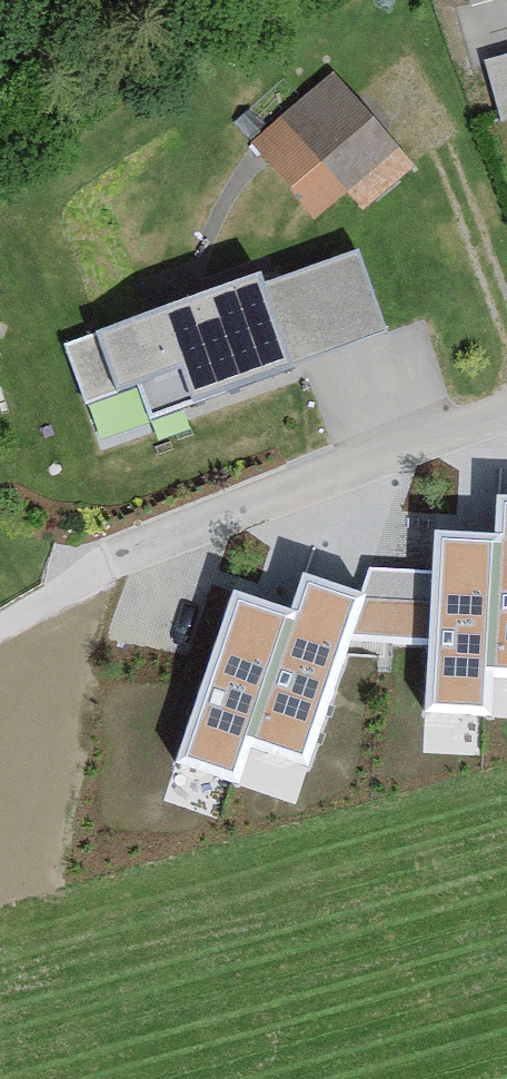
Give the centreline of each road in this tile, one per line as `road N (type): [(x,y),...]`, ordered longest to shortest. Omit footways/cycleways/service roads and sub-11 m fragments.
road 1 (residential): [(114,565),(407,443),(506,411)]
road 2 (track): [(0,633),(114,565)]

